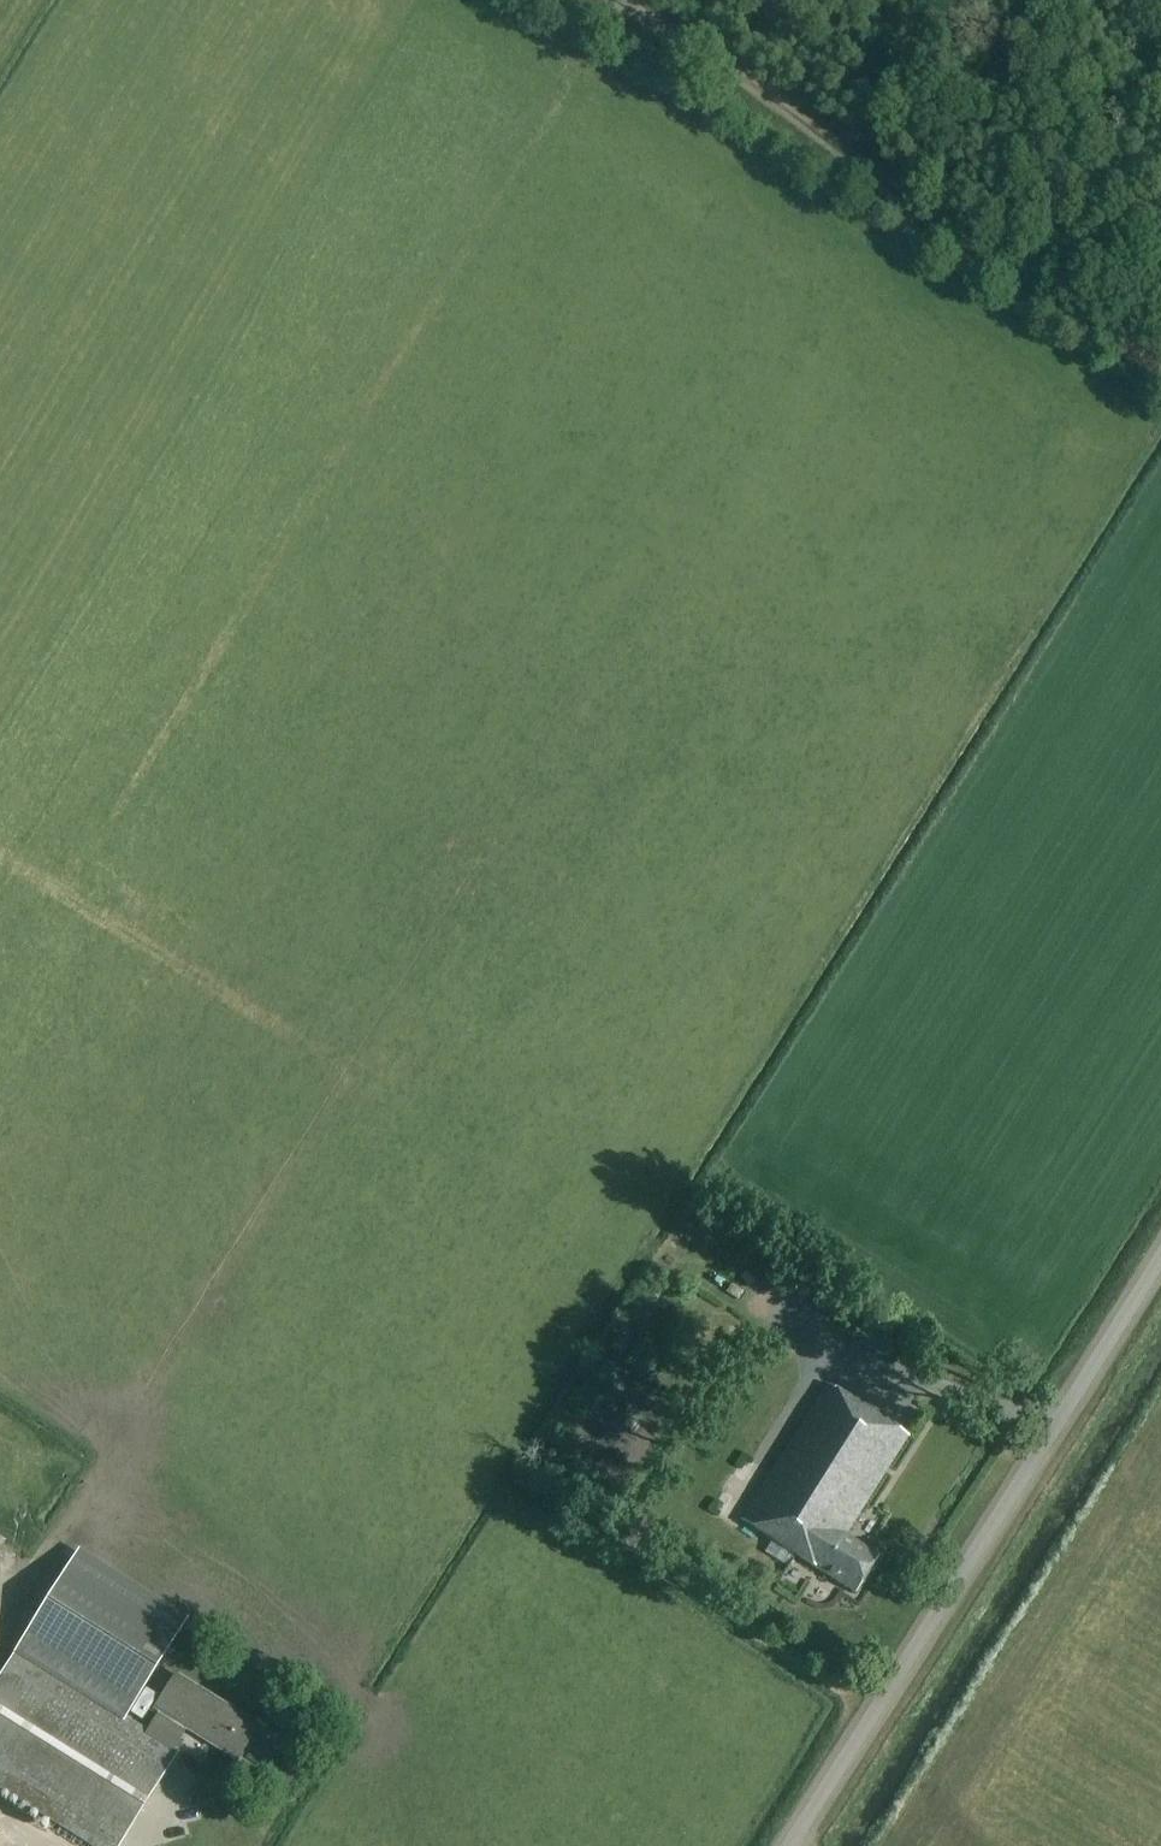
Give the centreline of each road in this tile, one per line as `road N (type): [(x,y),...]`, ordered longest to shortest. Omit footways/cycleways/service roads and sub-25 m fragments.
road 1 (unclassified): [(787,1845),(1160,1255)]
road 2 (track): [(1160,367),(892,190),(741,70),(614,0)]

